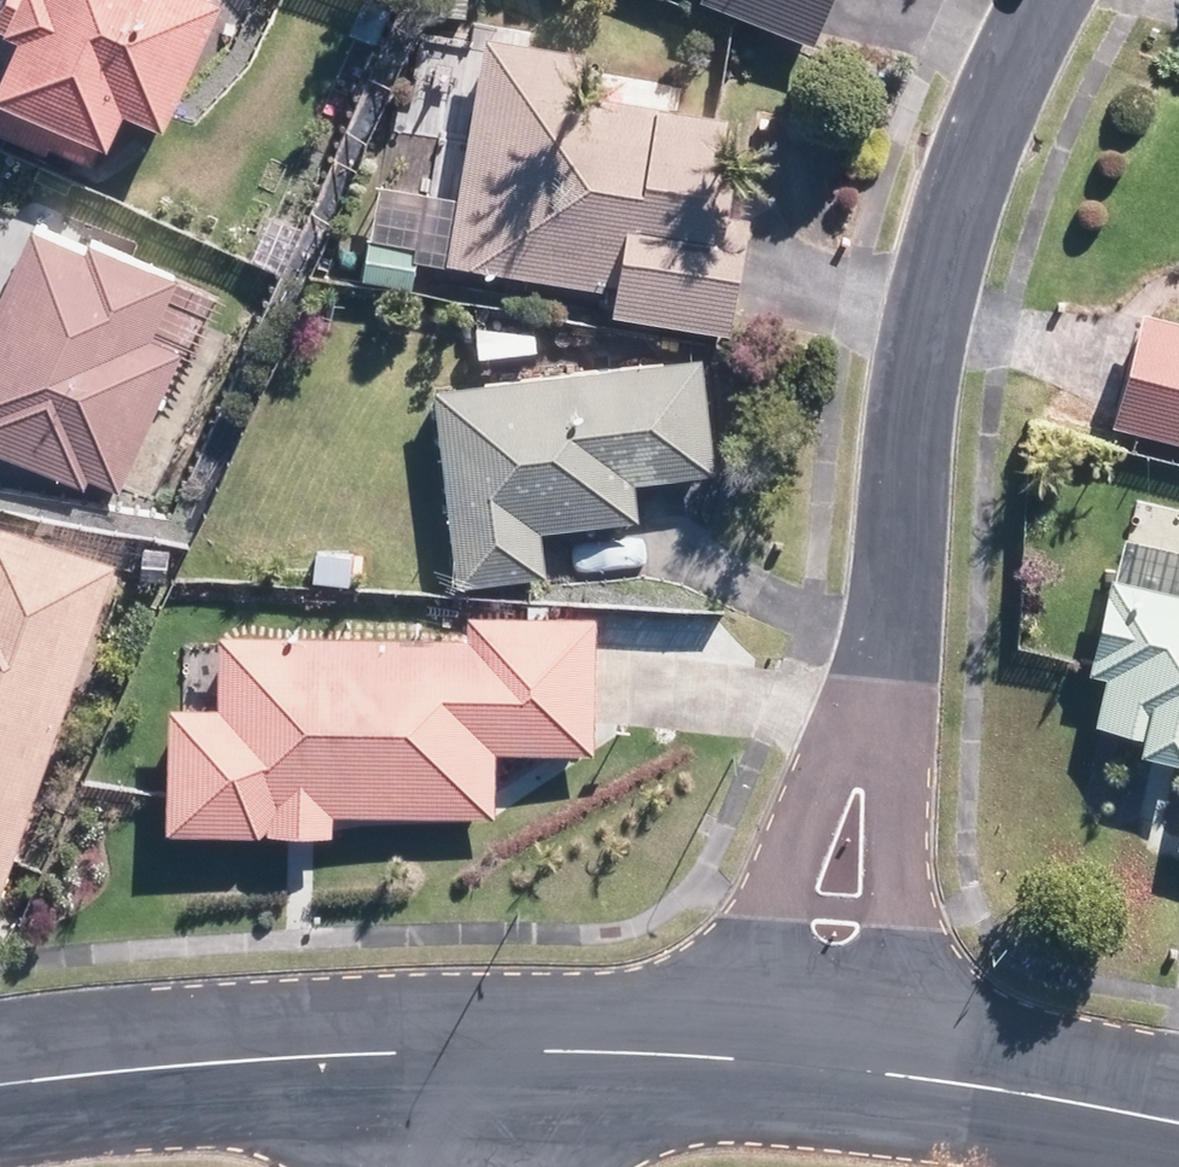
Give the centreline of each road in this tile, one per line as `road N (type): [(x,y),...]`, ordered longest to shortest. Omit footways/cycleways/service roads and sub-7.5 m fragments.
road 1 (residential): [(1048,0),(1006,87),(938,279),(910,407),(886,676),(837,907),(827,1060)]
road 2 (residential): [(0,1089),(204,1064),(494,1054)]
road 3 (residential): [(827,1060),(1178,1127)]
road 4 (residential): [(494,1054),(827,1060)]

